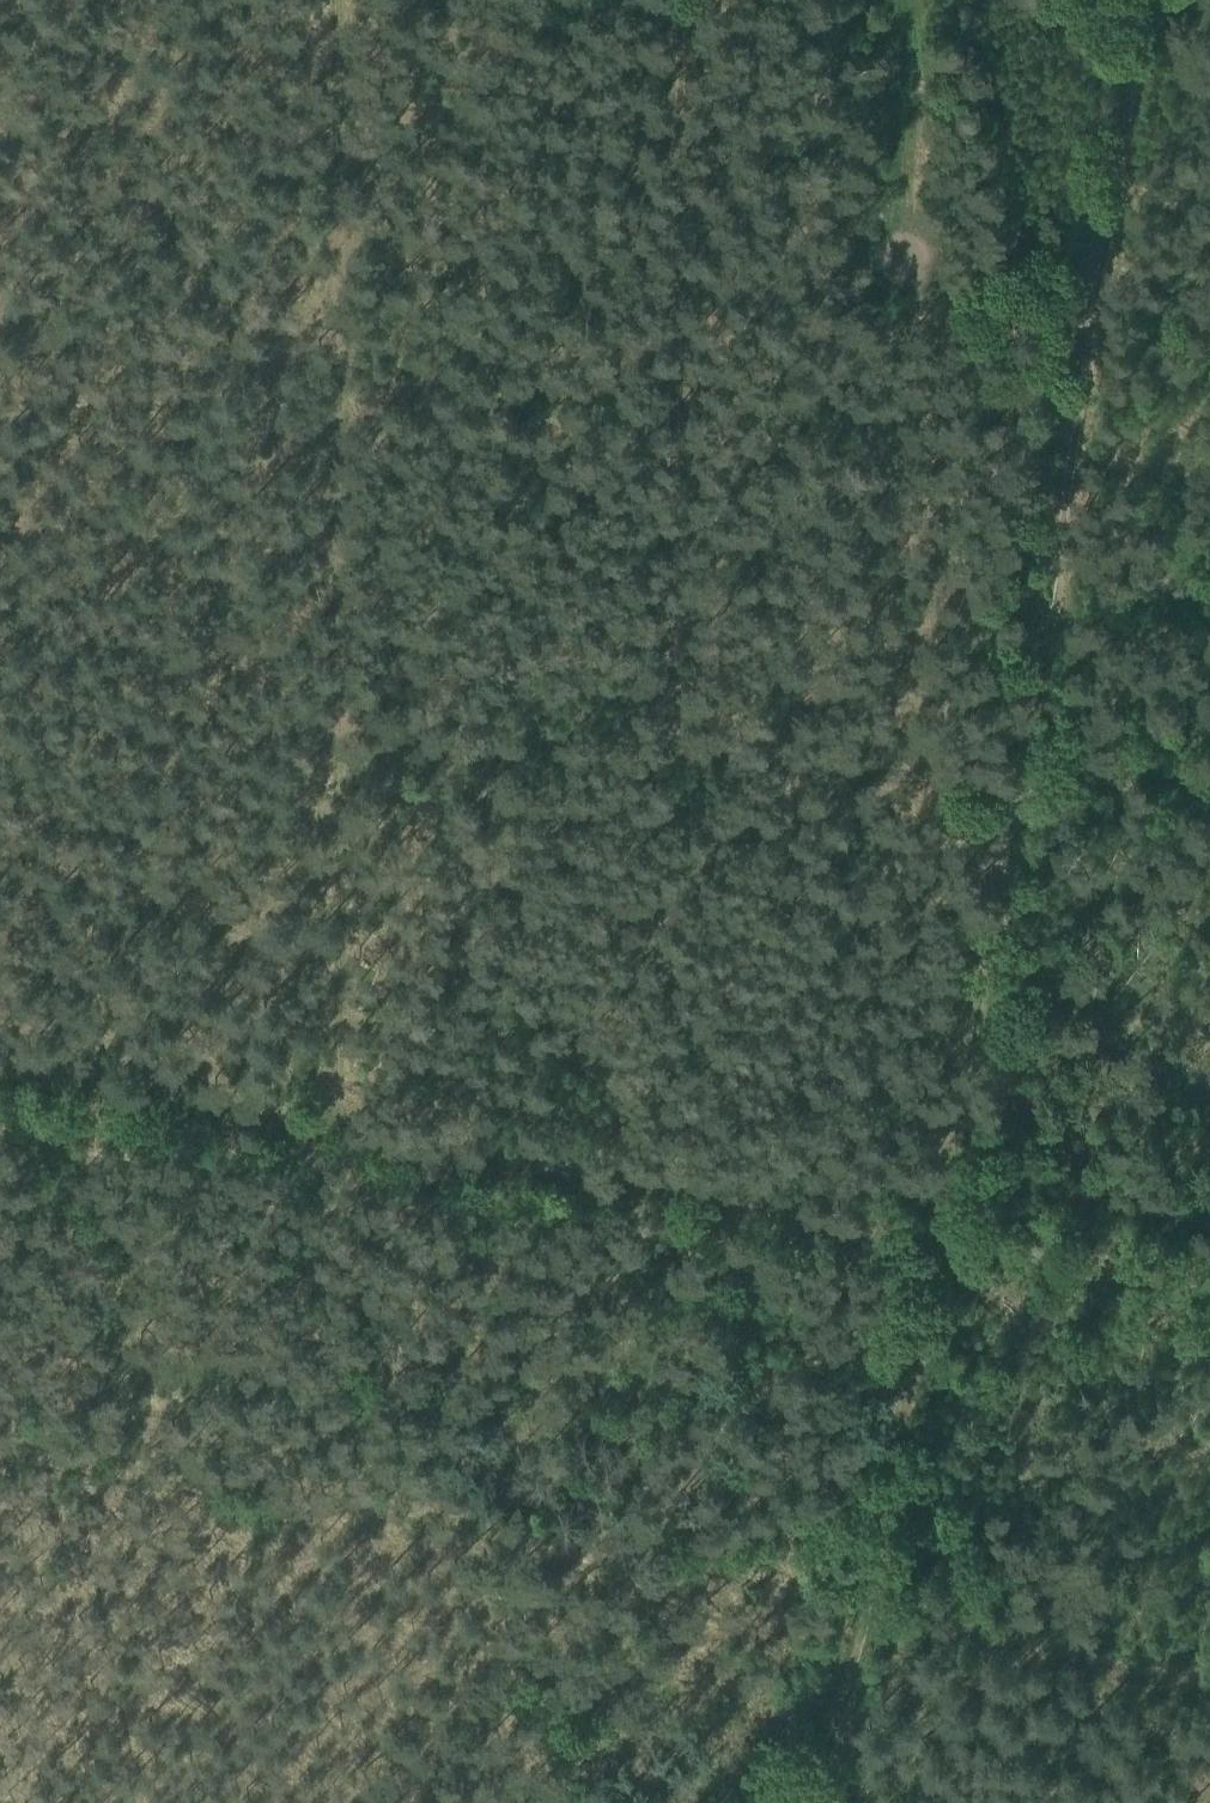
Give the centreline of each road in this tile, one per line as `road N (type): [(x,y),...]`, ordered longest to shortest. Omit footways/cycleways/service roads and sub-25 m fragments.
road 1 (track): [(839,1603),(916,1256),(1131,0)]

